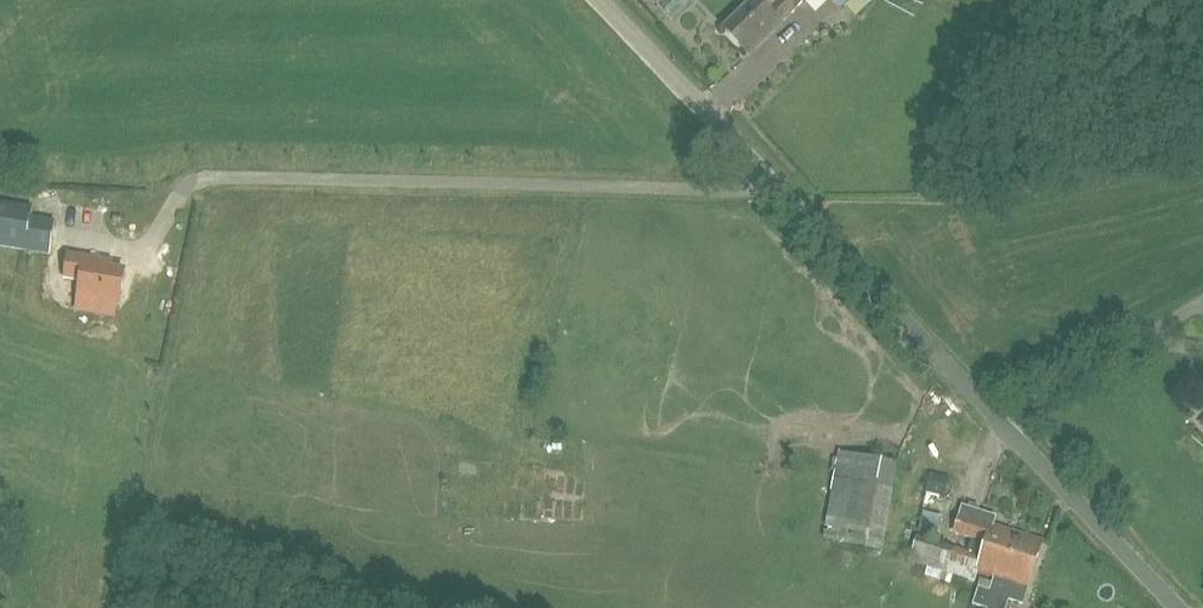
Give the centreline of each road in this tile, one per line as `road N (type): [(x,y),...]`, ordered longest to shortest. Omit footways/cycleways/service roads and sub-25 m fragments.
road 1 (unclassified): [(1180,607),(599,0)]

